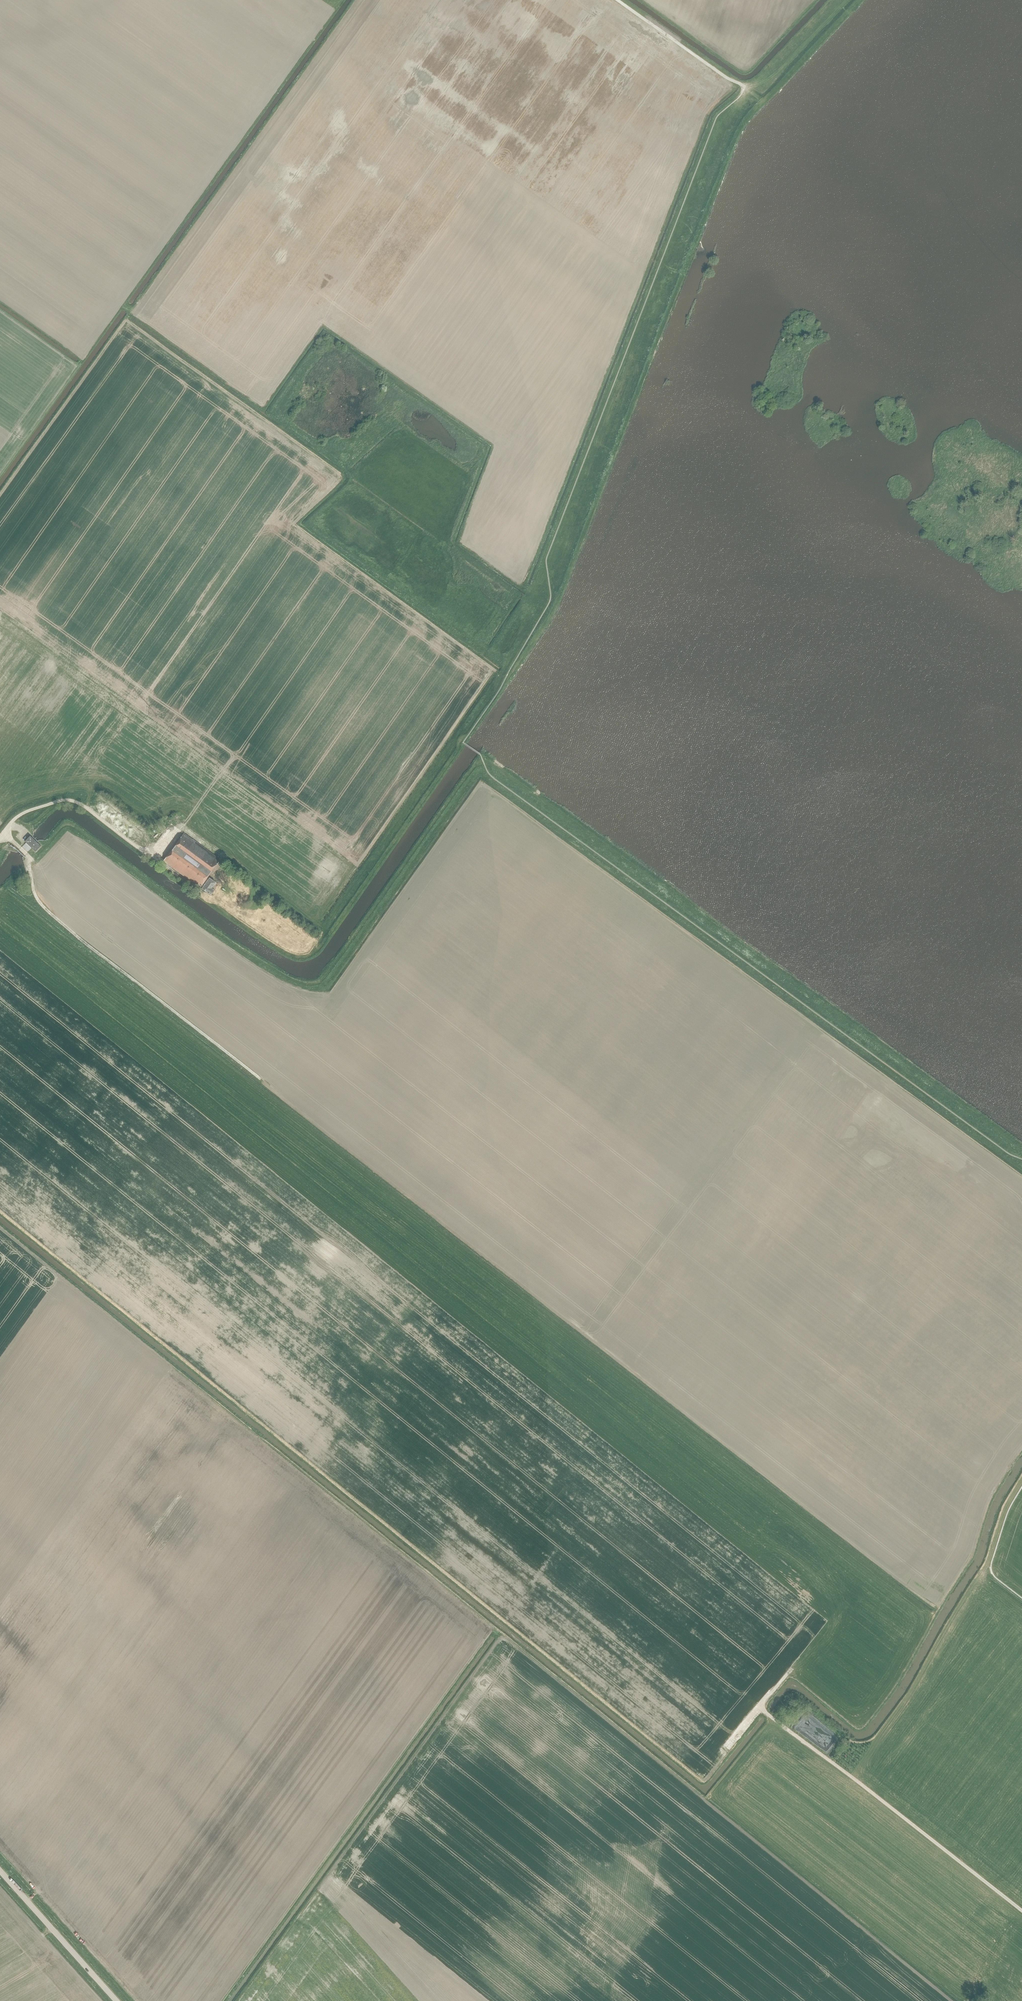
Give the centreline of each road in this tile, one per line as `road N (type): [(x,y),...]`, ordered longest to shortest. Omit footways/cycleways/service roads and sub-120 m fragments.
road 1 (tertiary): [(114,2000),(0,1874)]
road 2 (unclassified): [(0,834),(24,813),(70,801),(138,851)]

